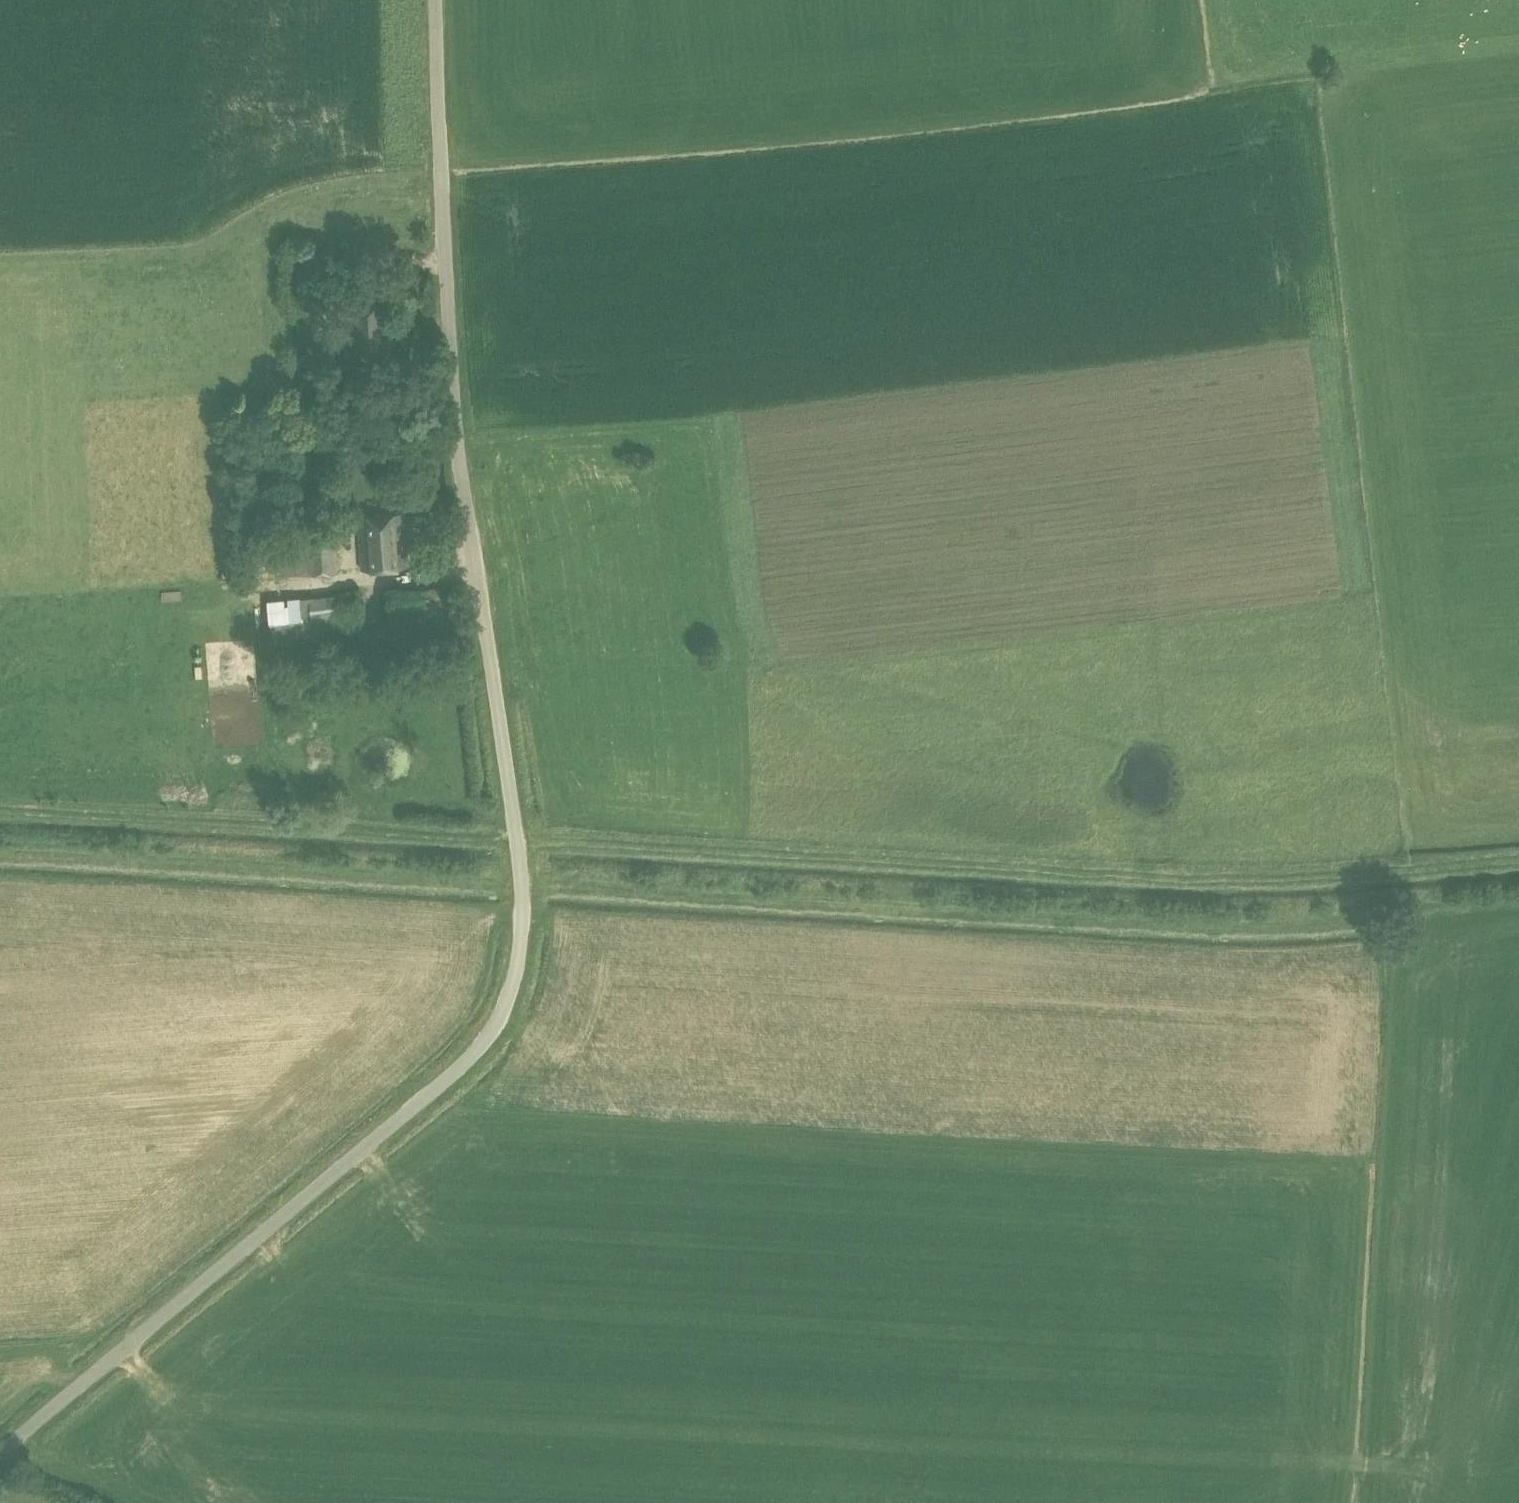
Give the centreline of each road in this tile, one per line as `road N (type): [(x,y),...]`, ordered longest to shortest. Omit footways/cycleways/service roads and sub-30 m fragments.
road 1 (unclassified): [(0,1455),(459,1074),(494,1035),(518,977),(519,843),(458,420),(439,0)]

